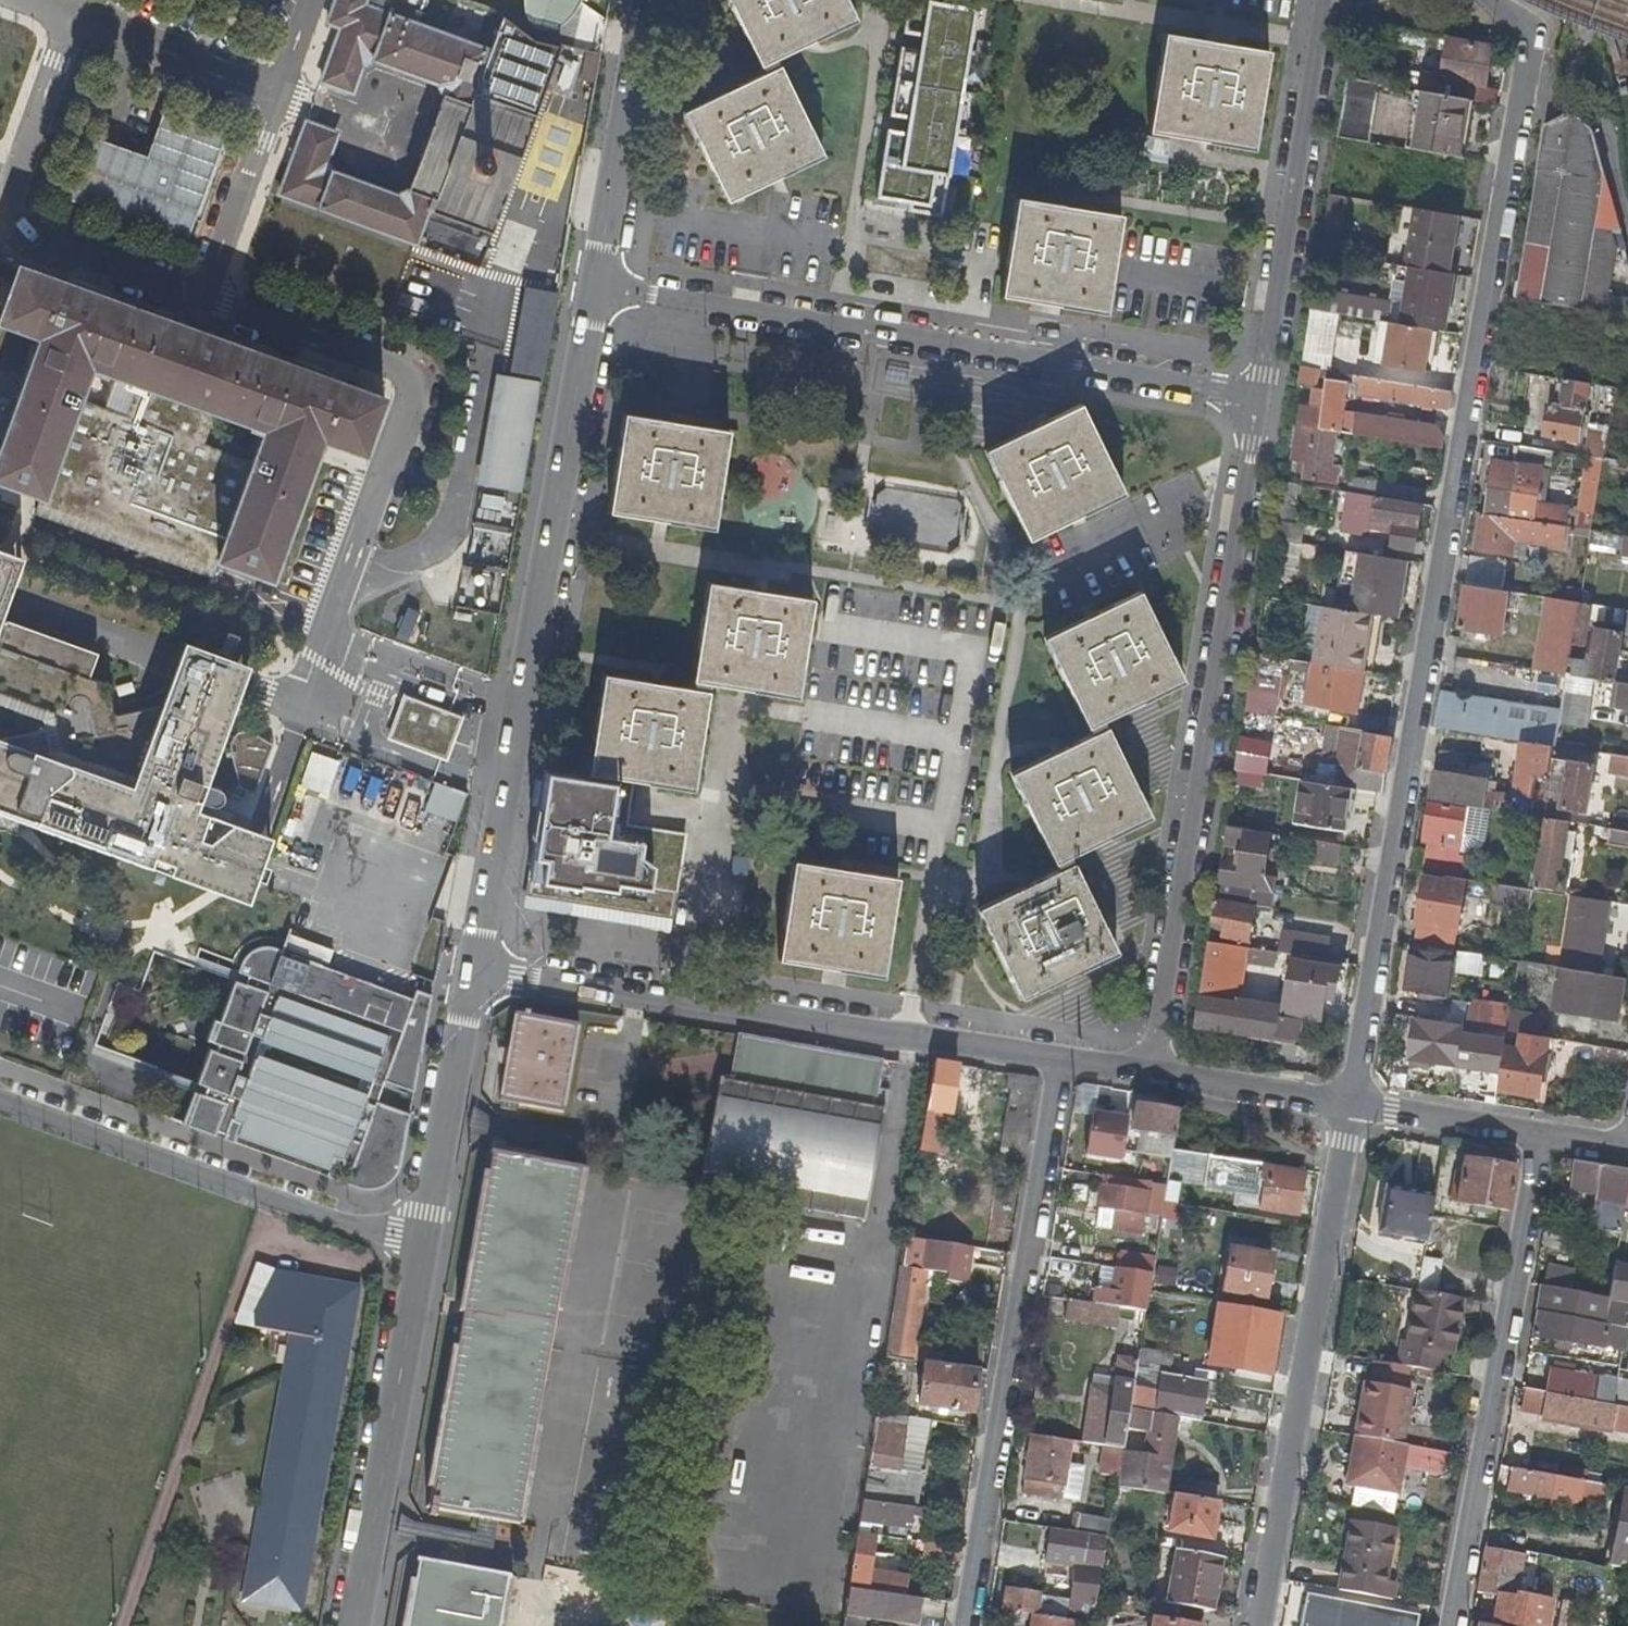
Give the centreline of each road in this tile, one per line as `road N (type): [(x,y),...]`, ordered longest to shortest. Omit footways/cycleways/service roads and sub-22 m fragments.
road 1 (residential): [(1353,1104),(1516,72)]
road 2 (residential): [(592,286),(473,971)]
road 3 (residential): [(1154,1074),(1262,399)]
road 4 (residential): [(1262,399),(592,286)]
road 5 (residential): [(1063,1060),(473,971)]
road 6 (residential): [(972,1625),(1063,1060)]
road 7 (residential): [(1261,1625),(1353,1104)]
road 8 (residential): [(1452,1625),(1543,1133)]
road 9 (unclassified): [(425,1242),(370,1230),(0,1096)]
road 10 (residential): [(1262,399),(1329,0)]
road 11 (residential): [(425,1242),(356,1625)]
road 12 (residential): [(648,0),(592,286)]
road 13 (residential): [(473,971),(425,1242)]
road 14 (residential): [(1353,1104),(1154,1074)]
road 15 (residential): [(1543,1133),(1353,1104)]
road 16 (residential): [(1516,72),(1604,117),(1627,206)]

